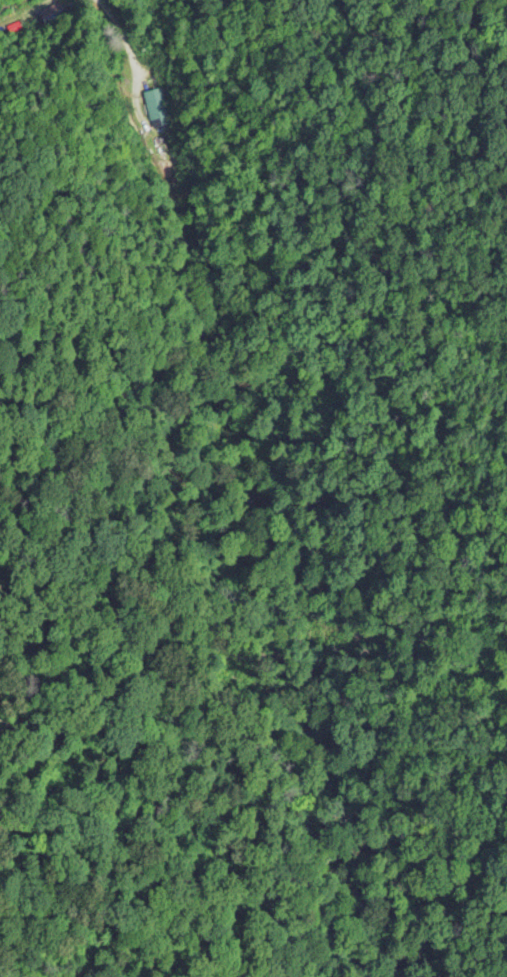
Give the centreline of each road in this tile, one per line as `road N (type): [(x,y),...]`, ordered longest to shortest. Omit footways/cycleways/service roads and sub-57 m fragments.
road 1 (track): [(348,976),(308,828),(318,676),(300,534),(298,412),(206,200),(173,68),(216,64),(336,106),(506,185)]
road 2 (track): [(70,0),(137,90),(195,198),(246,484),(263,675),(235,694),(207,690),(172,654),(156,696),(157,932)]
road 3 (track): [(137,90),(173,68),(293,232),(313,359),(409,545),(420,706),(506,934)]

